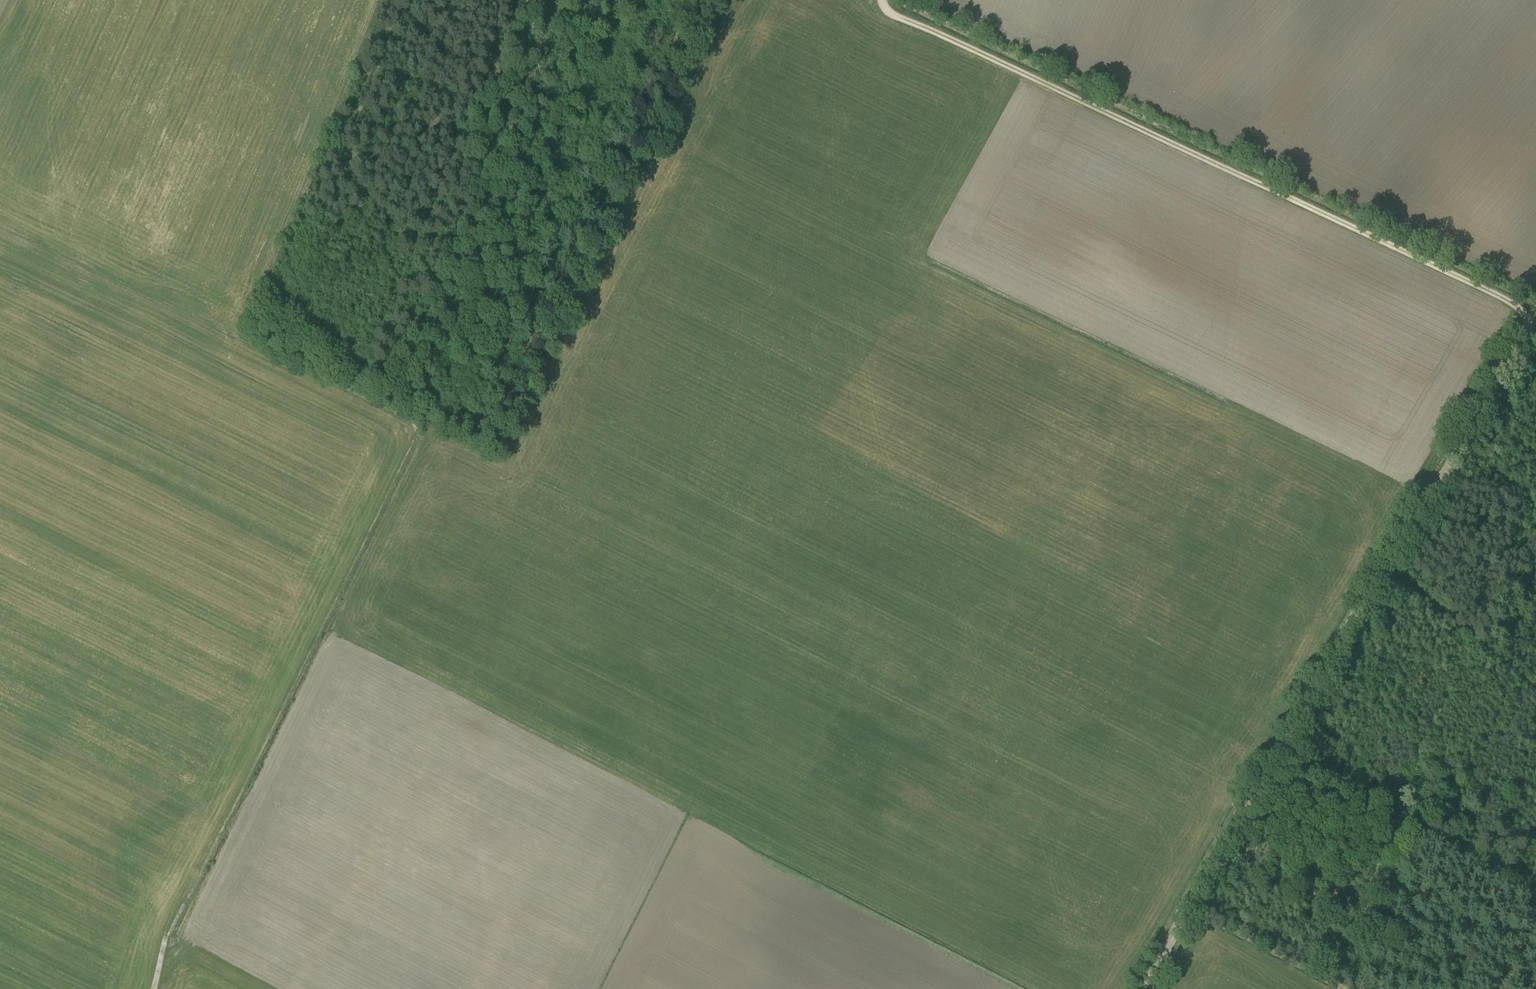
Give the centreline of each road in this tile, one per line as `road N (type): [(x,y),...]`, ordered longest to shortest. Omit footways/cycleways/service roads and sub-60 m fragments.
road 1 (unclassified): [(1138,988),(1454,443),(1529,331)]
road 2 (track): [(1529,331),(1515,304),(888,11),(883,0)]

